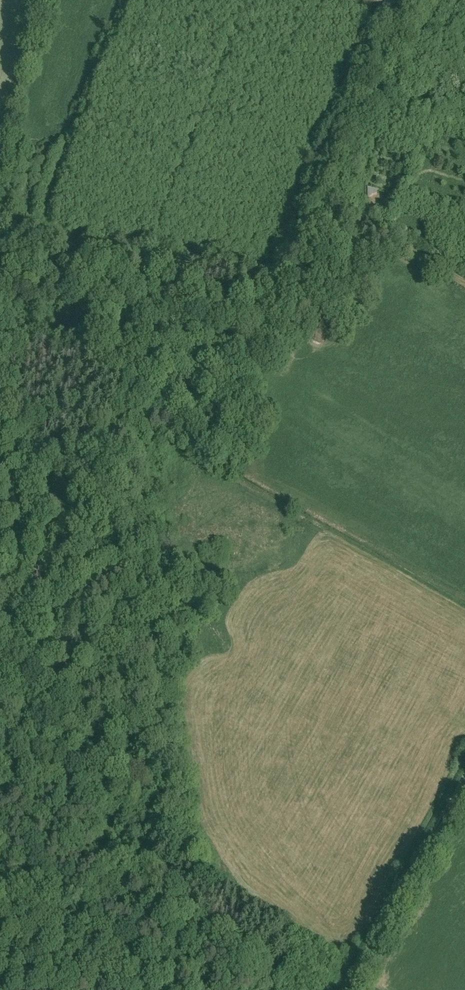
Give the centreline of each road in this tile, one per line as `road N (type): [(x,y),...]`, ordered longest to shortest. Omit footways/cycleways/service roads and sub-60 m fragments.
road 1 (track): [(464,772),(344,989)]
road 2 (track): [(464,274),(357,210)]

